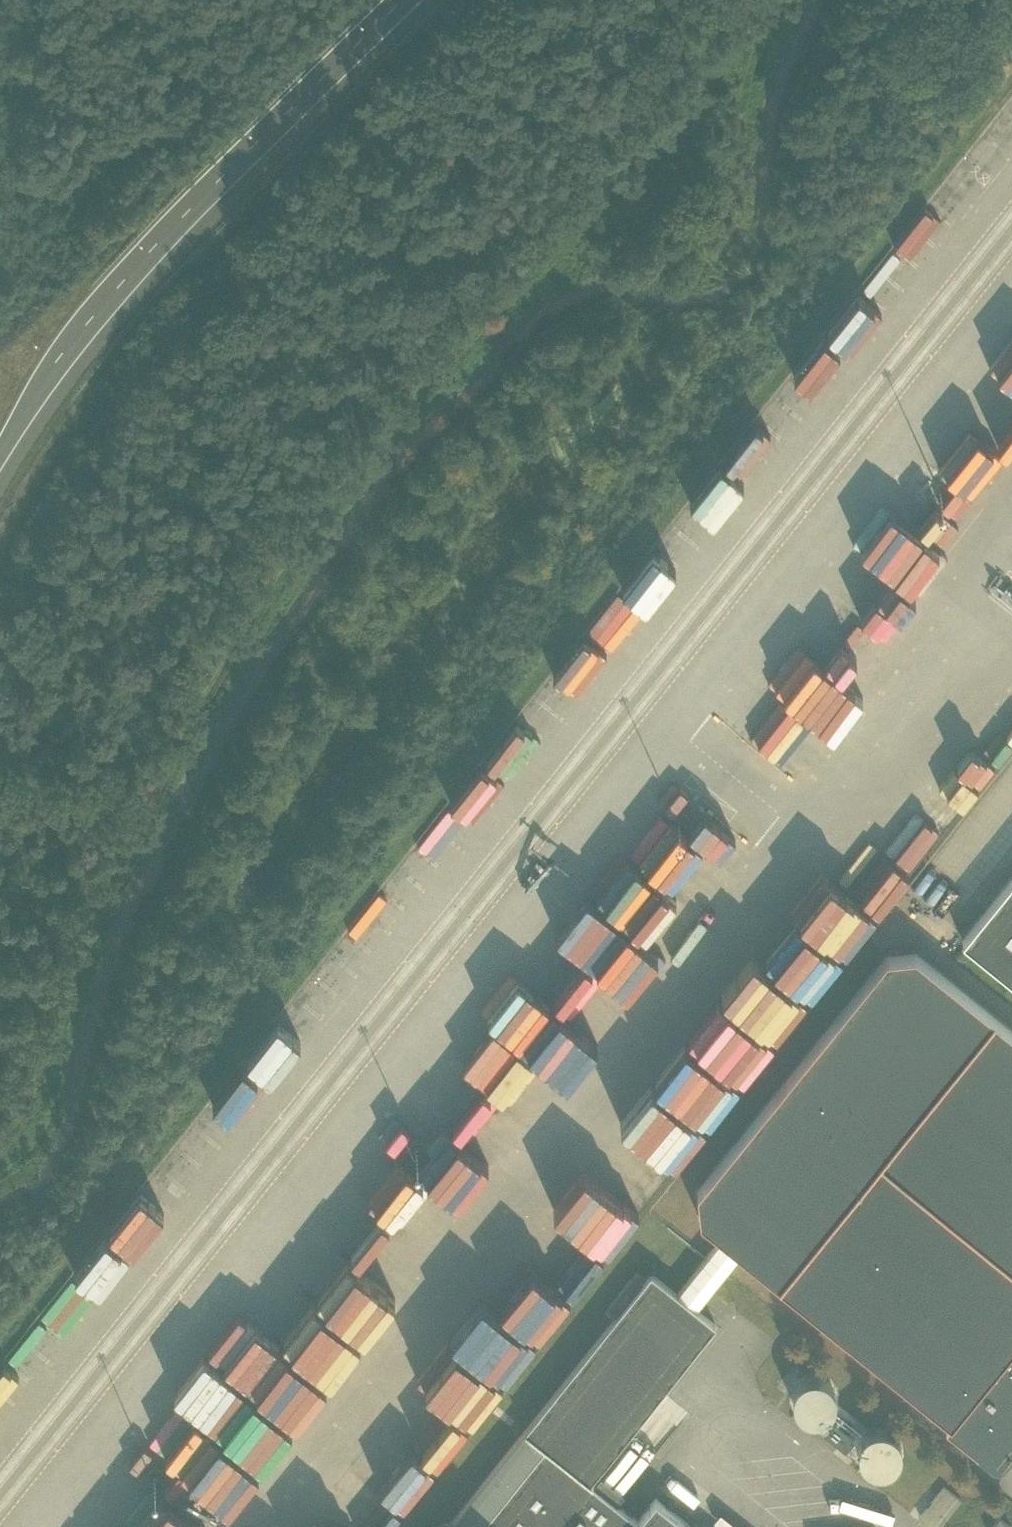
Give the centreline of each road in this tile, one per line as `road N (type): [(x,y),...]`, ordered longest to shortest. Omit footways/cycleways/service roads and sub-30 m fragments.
road 1 (track): [(0,1159),(40,1107),(136,834),(224,670),(324,526),(785,0)]
road 2 (motorway): [(0,456),(62,361),(150,262),(414,0)]

